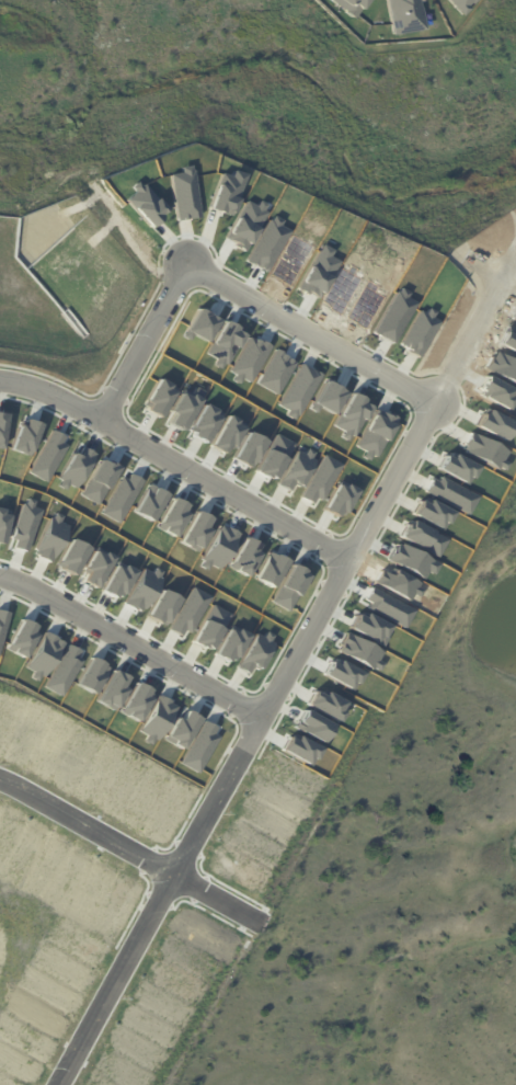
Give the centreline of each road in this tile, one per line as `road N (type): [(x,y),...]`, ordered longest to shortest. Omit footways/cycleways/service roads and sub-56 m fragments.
road 1 (residential): [(63,1084),(444,399)]
road 2 (residential): [(0,381),(48,389),(355,557)]
road 3 (residential): [(0,570),(54,590),(267,713)]
road 4 (residential): [(0,768),(256,914)]
road 5 (residential): [(444,399),(194,261)]
road 6 (residential): [(194,261),(110,421)]

